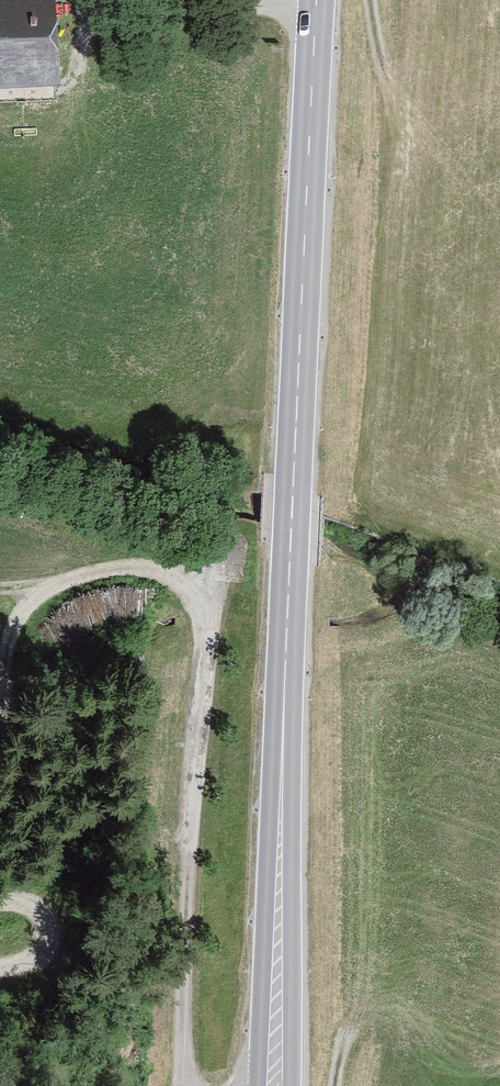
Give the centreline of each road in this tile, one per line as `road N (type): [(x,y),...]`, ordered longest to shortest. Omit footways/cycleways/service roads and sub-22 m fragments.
road 1 (secondary): [(273,1085),(316,0)]
road 2 (track): [(50,585),(141,567),(172,577),(202,611),(207,649),(185,904),(187,1085)]
road 3 (track): [(87,11),(291,0)]
road 4 (track): [(0,725),(11,631),(50,585)]
road 5 (track): [(0,967),(33,959),(47,933),(32,906),(0,903)]

